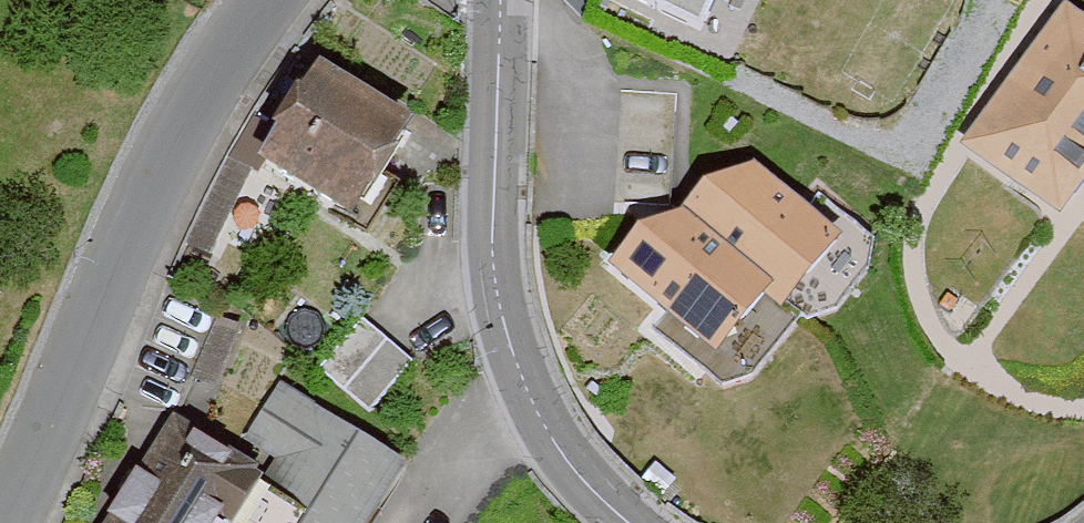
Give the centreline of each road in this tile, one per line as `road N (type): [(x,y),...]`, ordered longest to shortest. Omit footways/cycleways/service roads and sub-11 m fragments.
road 1 (motorway): [(1083,138),(338,522)]
road 2 (residential): [(263,0),(217,73),(7,522)]
road 3 (residential): [(500,0),(498,296),(518,366),(551,436),(628,522)]

